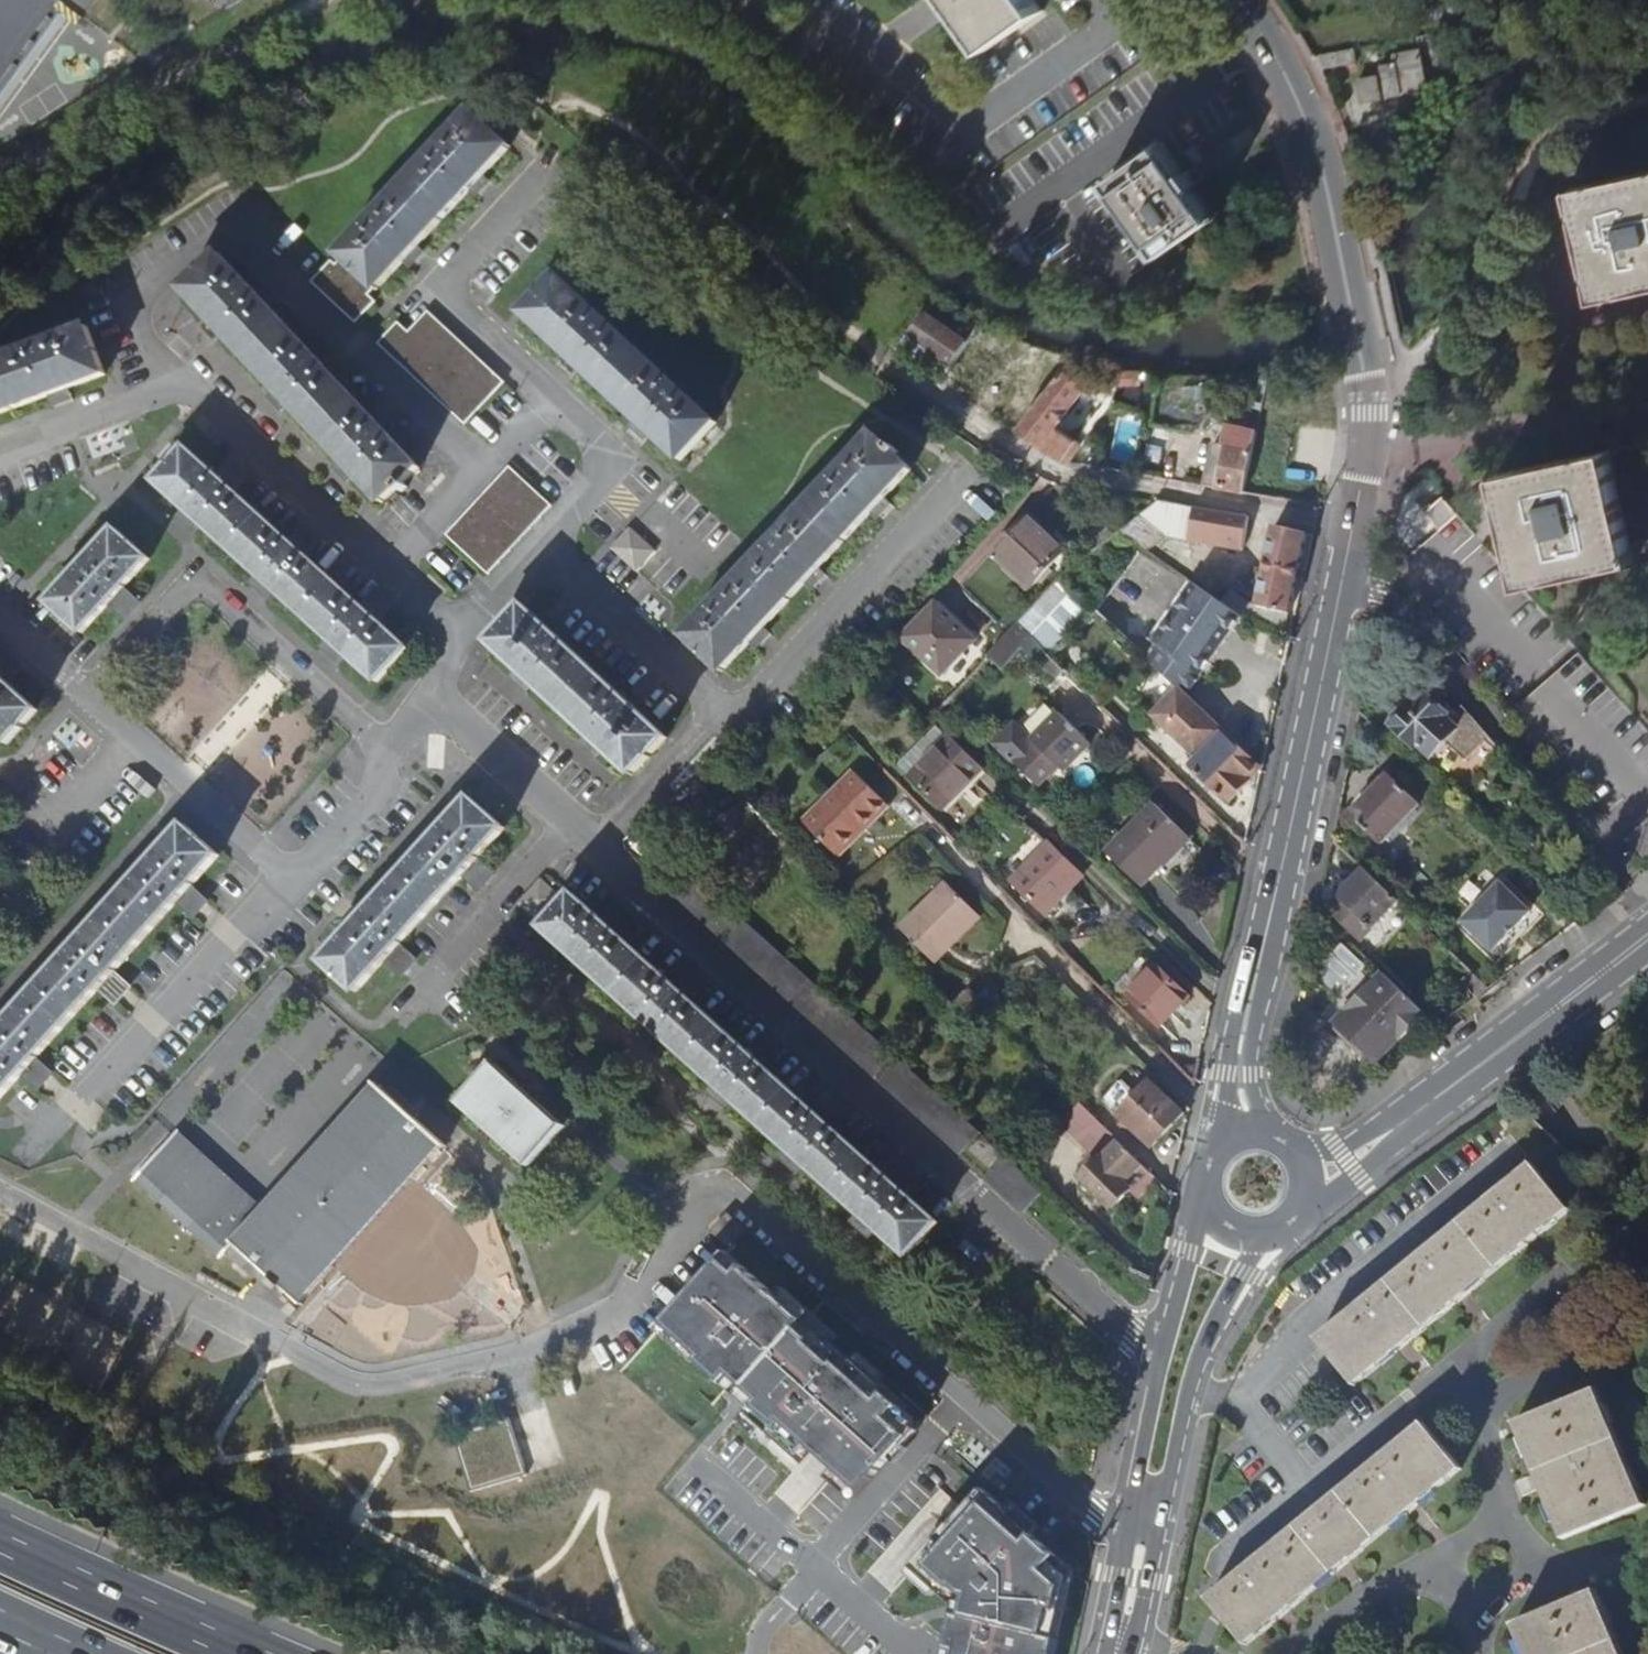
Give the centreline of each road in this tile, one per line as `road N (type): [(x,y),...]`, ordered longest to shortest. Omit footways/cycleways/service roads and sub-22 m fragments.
road 1 (residential): [(426,696),(1156,1356)]
road 2 (tertiary): [(1352,521),(1239,1040),(1247,1134)]
road 3 (residential): [(1352,521),(1049,469),(884,361)]
road 4 (track): [(884,361),(798,292),(755,237),(699,199),(642,135),(552,95),(524,94),(507,108)]
road 5 (secondary): [(1131,1653),(1201,1348),(1240,1272),(1277,1224)]
road 6 (tertiary): [(1358,336),(1321,178),(1283,73),(1235,0)]
road 7 (secondary): [(1156,1356),(1099,1653)]
road 8 (motorway): [(249,1653),(0,1543)]
road 9 (secondary): [(1639,941),(1453,1084)]
road 10 (secondary): [(1292,1209),(1355,1174),(1453,1084)]
road 11 (tertiary): [(1358,336),(1367,394),(1352,521)]
road 12 (secondary): [(1453,1084),(1338,1147),(1286,1149)]
road 13 (secondary): [(1202,1191),(1156,1356)]

